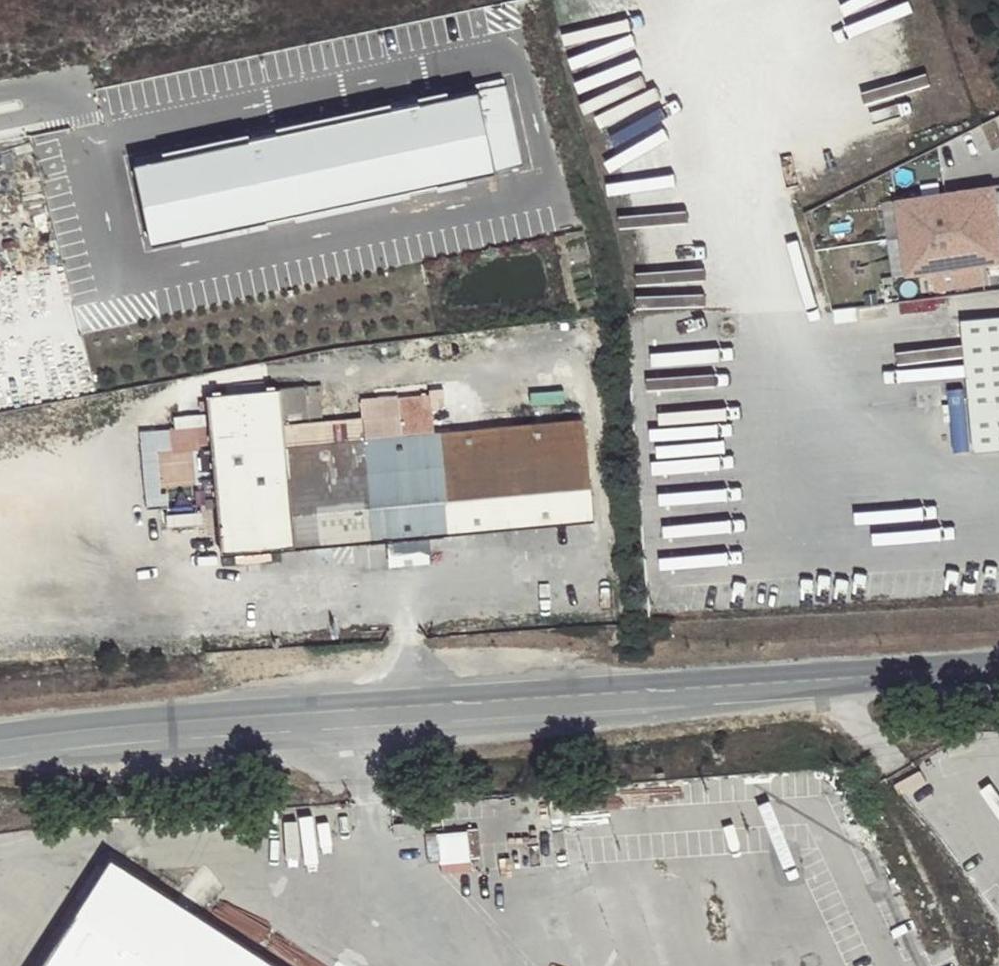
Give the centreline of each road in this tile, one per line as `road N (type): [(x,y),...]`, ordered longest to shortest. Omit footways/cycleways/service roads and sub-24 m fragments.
road 1 (secondary): [(998,670),(133,725),(0,740)]

